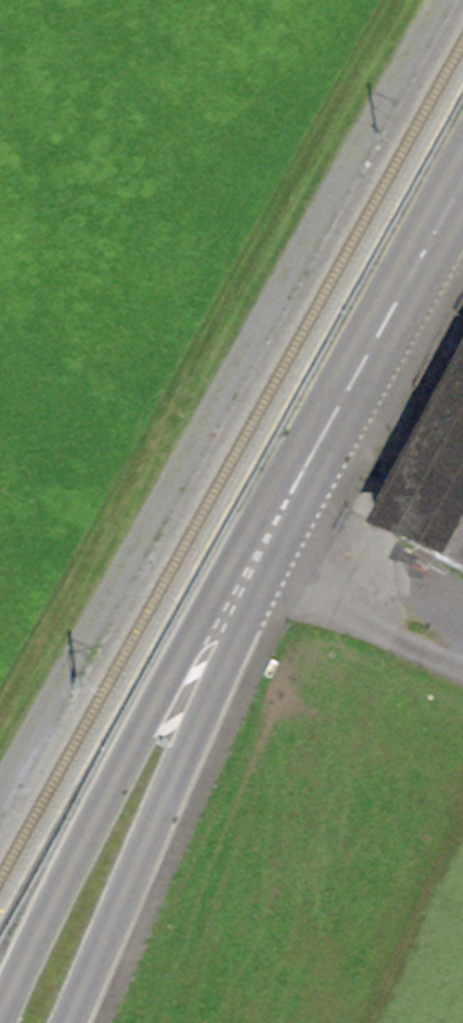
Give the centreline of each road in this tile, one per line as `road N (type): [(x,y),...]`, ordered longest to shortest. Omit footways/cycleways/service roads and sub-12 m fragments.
road 1 (secondary): [(32,1022),(244,579),(462,183)]
road 2 (track): [(0,794),(443,0)]
road 3 (track): [(244,579),(462,670)]

